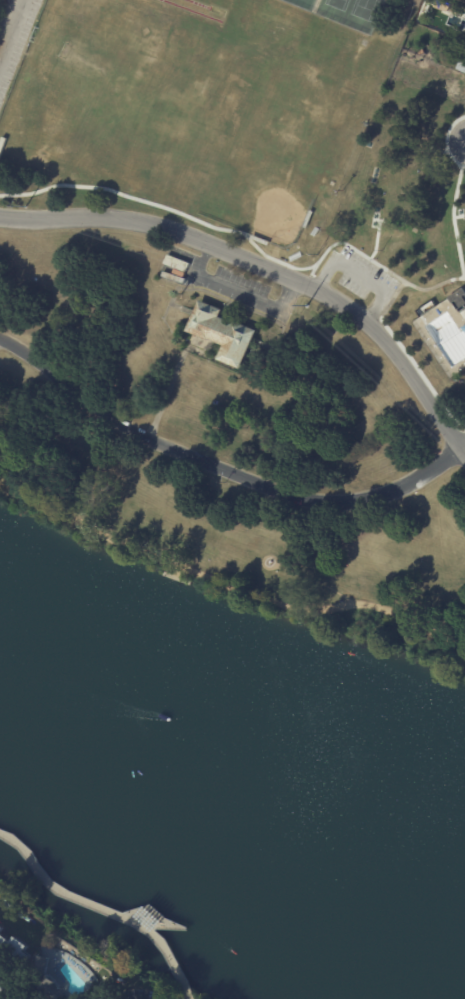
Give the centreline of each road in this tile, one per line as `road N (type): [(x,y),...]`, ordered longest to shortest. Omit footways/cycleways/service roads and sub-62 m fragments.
road 1 (residential): [(0,218),(154,224),(315,290),(391,344),(464,448)]
road 2 (residential): [(464,448),(369,499),(280,493),(127,429),(0,340)]

